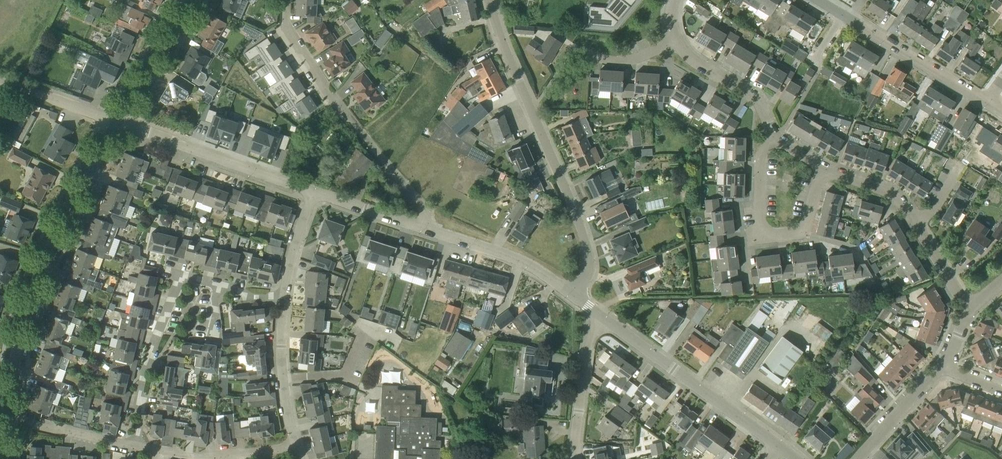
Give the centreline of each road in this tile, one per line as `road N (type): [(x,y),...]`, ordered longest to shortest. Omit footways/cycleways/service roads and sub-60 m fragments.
road 1 (unclassified): [(572,296),(589,256),(581,223),(489,0)]
road 2 (tertiary): [(5,416),(37,277),(115,123)]
road 3 (unclassified): [(425,229),(429,214),(286,22),(286,0)]
road 4 (residential): [(777,448),(597,315)]
road 5 (residential): [(823,167),(803,231),(763,236),(760,158),(777,137)]
road 6 (unclassified): [(314,192),(115,123)]
road 7 (residential): [(988,102),(818,0)]
road 8 (residential): [(135,446),(157,334),(180,274)]
road 9 (unclassified): [(572,296),(539,271),(425,229)]
road 10 (residential): [(573,458),(587,330),(597,315)]
road 11 (residential): [(295,444),(283,389),(286,299)]
road 12 (tertiary): [(115,123),(191,0)]
road 13 (residential): [(777,137),(758,102),(677,40)]
road 14 (residential): [(295,444),(258,454),(158,452)]
road 15 (residential): [(135,446),(5,416)]
road 16 (residential): [(856,458),(943,364)]
road 17 (unclassified): [(115,123),(0,80)]

